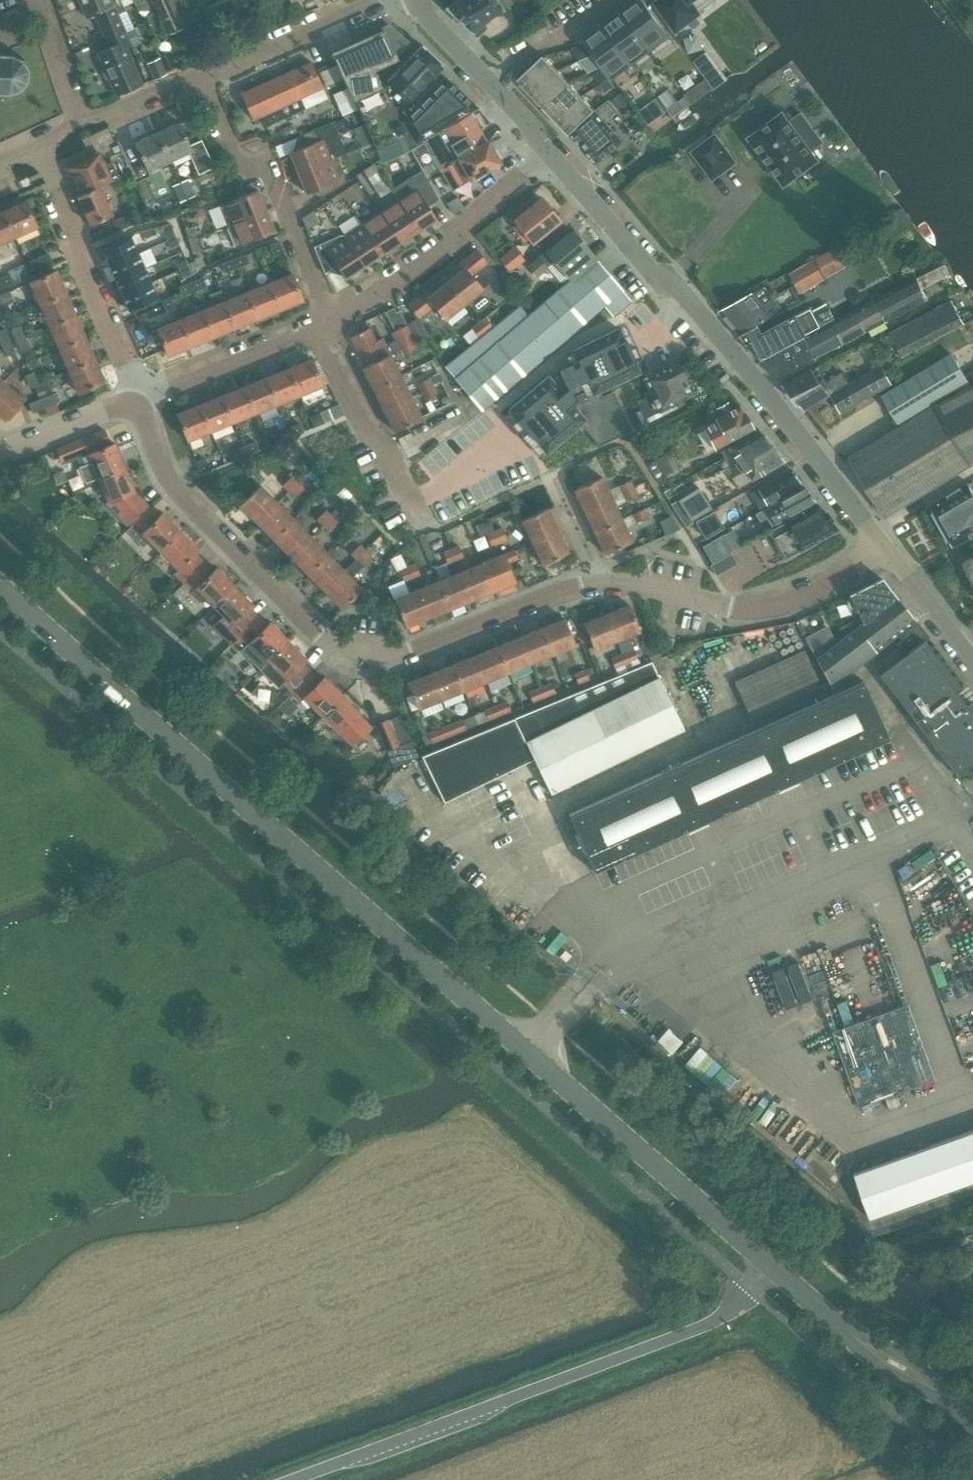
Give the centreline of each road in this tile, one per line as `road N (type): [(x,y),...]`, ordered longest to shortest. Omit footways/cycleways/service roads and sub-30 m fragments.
road 1 (secondary): [(838,1325),(0,585)]
road 2 (residential): [(882,548),(765,611),(592,581),(412,654),(382,653),(327,642),(170,483),(137,397)]
road 3 (tertiary): [(882,548),(554,158)]
road 4 (residential): [(478,505),(426,527),(320,325)]
road 5 (residential): [(330,320),(267,170),(243,166),(205,78)]
road 6 (residential): [(330,320),(393,283),(554,158)]
road 7 (residential): [(137,397),(39,146)]
road 8 (residential): [(137,397),(320,325)]
road 9 (residential): [(205,78),(373,0)]
road 10 (residential): [(490,88),(611,0)]
road 11 (residential): [(0,447),(137,397)]
road 12 (tertiary): [(972,661),(882,548)]
road 13 (secondary): [(838,1325),(880,1371),(951,1401)]
road 14 (secondary): [(951,1401),(908,1357),(838,1325)]
road 15 (residential): [(74,119),(205,78)]
road 16 (residential): [(74,119),(33,0)]

